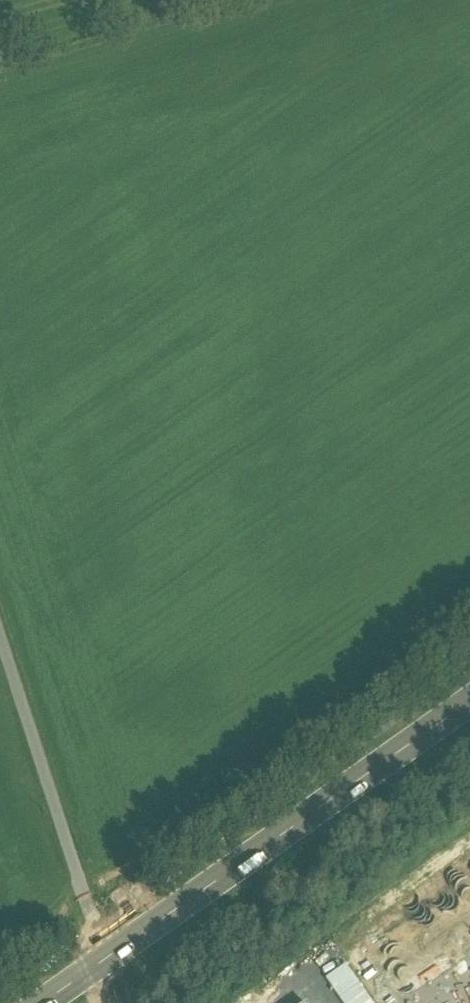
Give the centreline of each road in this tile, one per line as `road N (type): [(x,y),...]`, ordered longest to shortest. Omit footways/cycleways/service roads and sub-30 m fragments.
road 1 (secondary): [(104,962),(469,704)]
road 2 (unclassified): [(104,962),(0,634)]

